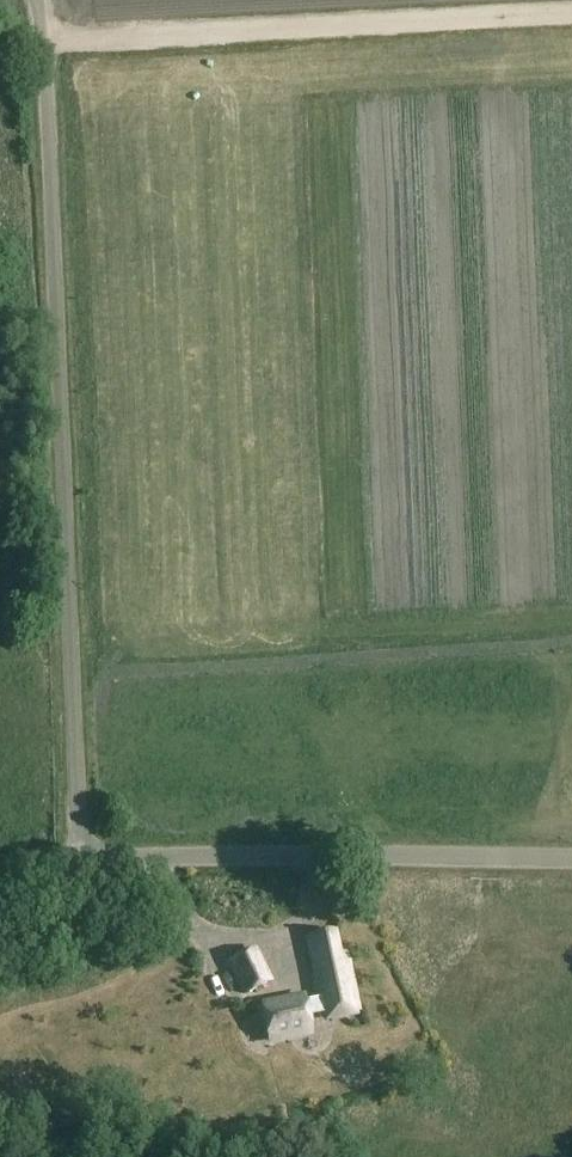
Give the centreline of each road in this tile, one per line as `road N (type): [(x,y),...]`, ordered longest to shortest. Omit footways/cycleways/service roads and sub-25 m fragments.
road 1 (unclassified): [(80,862),(36,0)]
road 2 (track): [(0,53),(44,42),(571,13)]
road 3 (unclassified): [(80,862),(571,859)]

